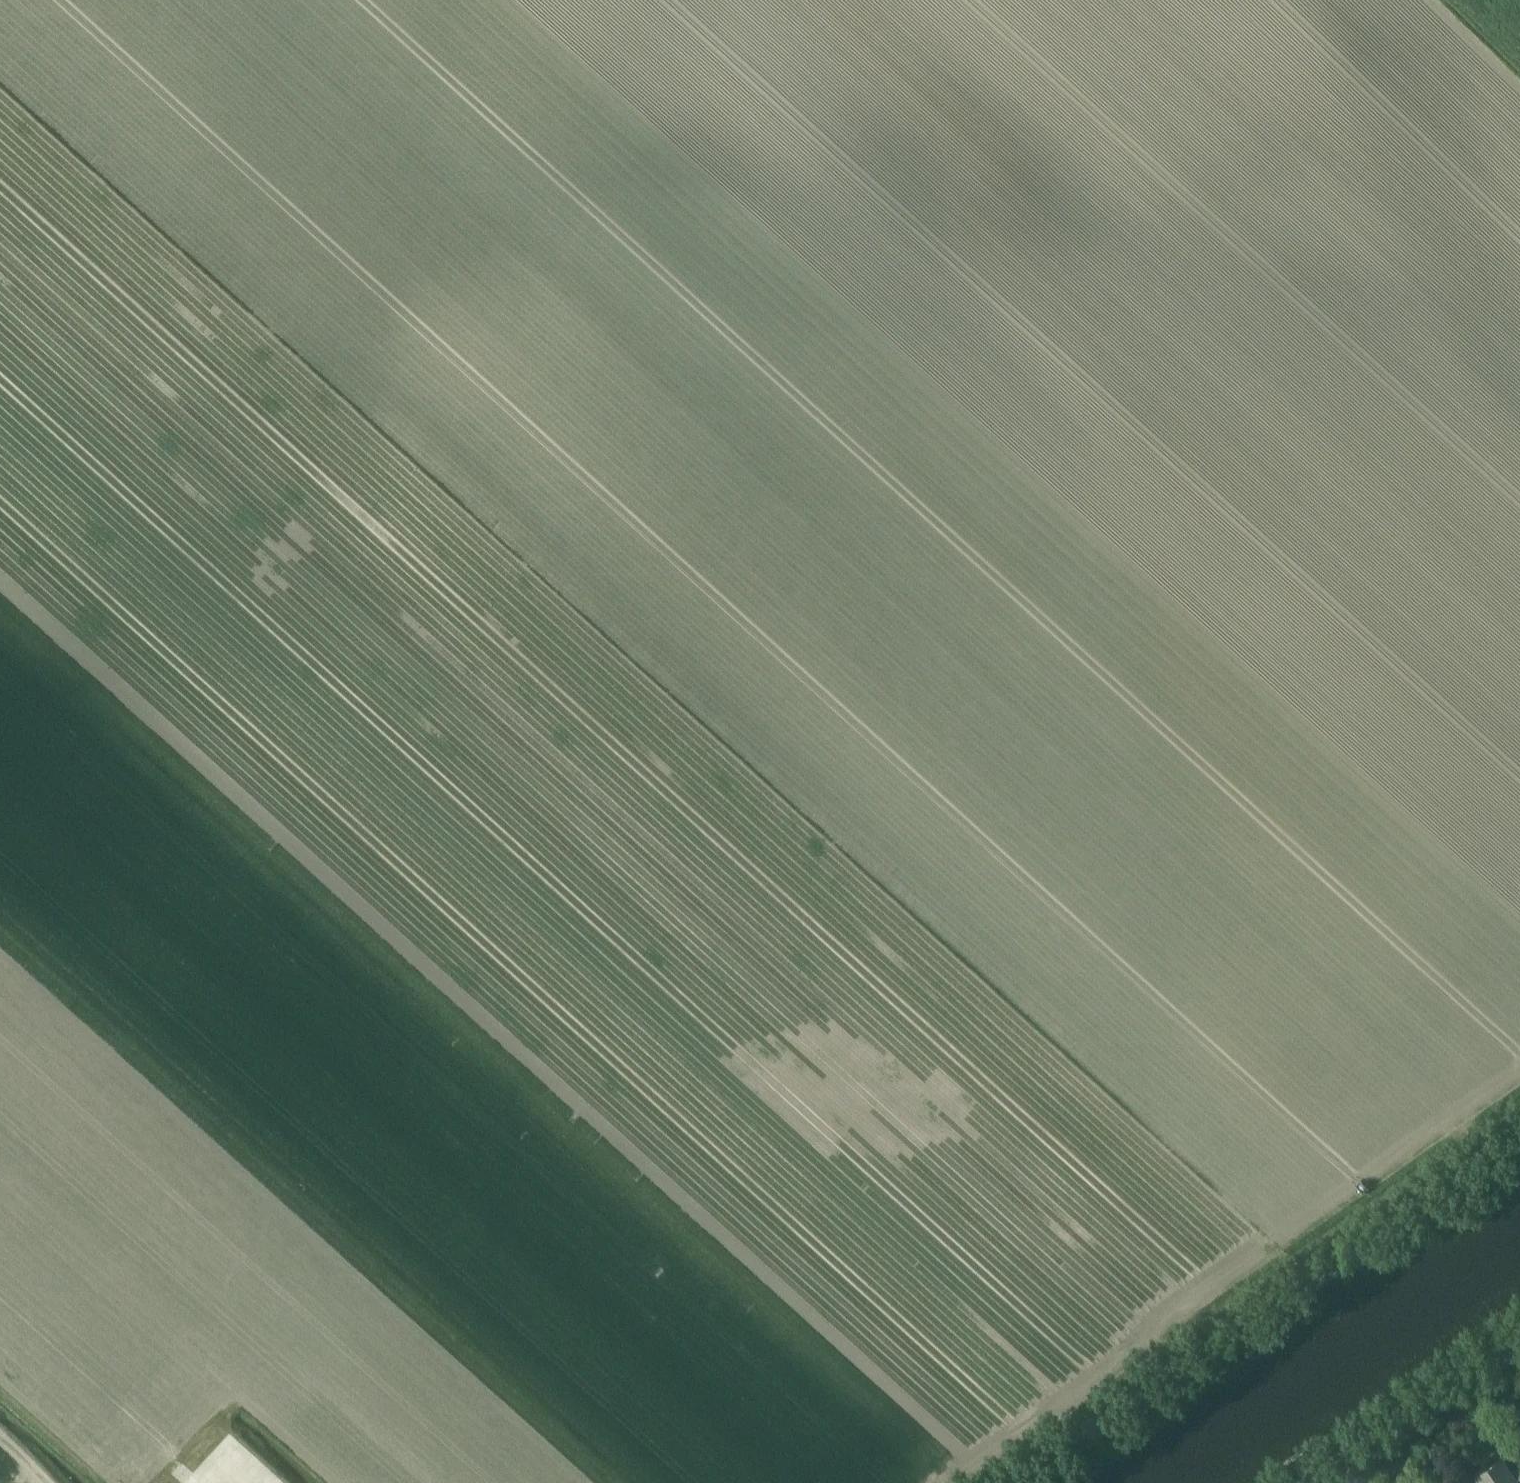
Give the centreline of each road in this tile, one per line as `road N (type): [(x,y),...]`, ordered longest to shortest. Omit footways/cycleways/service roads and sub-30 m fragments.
road 1 (tertiary): [(1017,1482),(1519,1139)]
road 2 (secondary): [(1315,1482),(1519,1344)]

